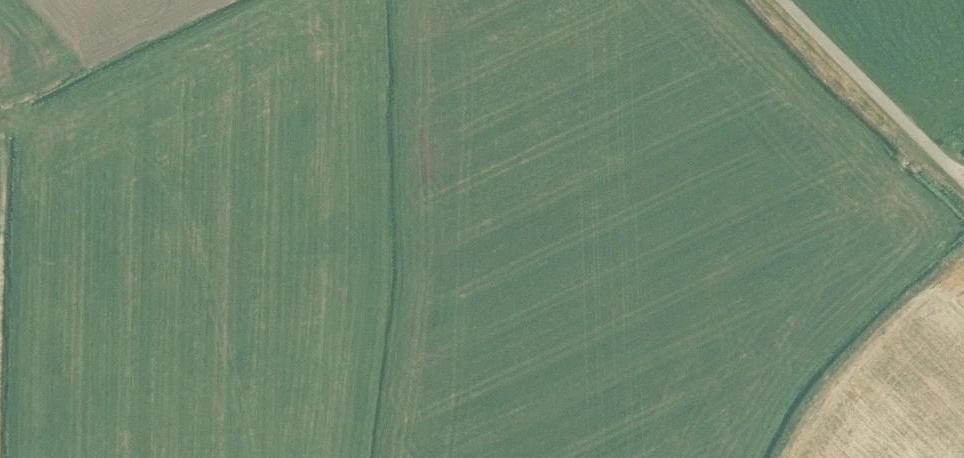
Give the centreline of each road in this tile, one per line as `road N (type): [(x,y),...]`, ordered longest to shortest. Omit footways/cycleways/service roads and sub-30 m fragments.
road 1 (unclassified): [(963,177),(787,0)]

